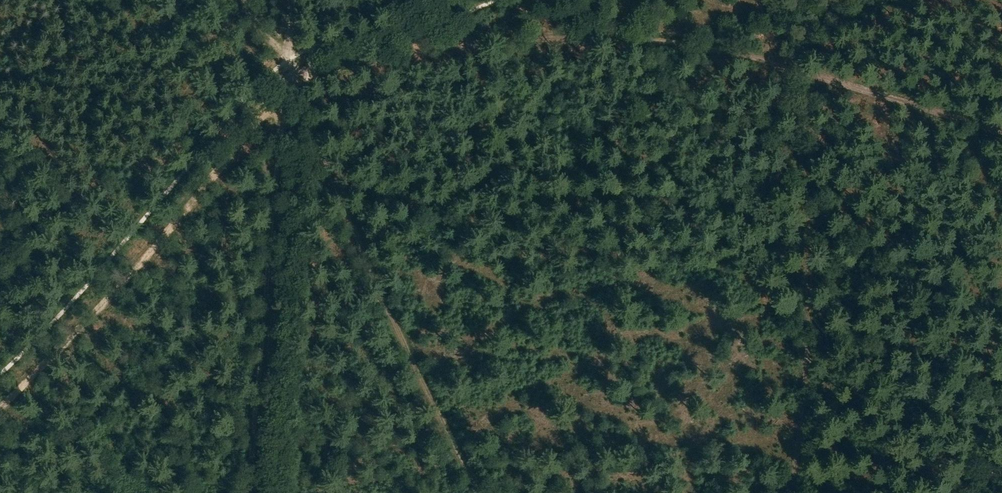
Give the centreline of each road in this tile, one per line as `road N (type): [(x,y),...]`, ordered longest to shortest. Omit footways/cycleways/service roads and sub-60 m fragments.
road 1 (track): [(790,76),(644,48),(326,69)]
road 2 (track): [(316,74),(310,166),(473,492)]
road 3 (track): [(283,90),(82,322),(0,401)]
road 4 (track): [(790,76),(811,247),(791,492)]
road 5 (track): [(283,90),(248,492)]
road 6 (track): [(1001,140),(790,76)]
road 7 (track): [(285,70),(283,90),(455,0)]

